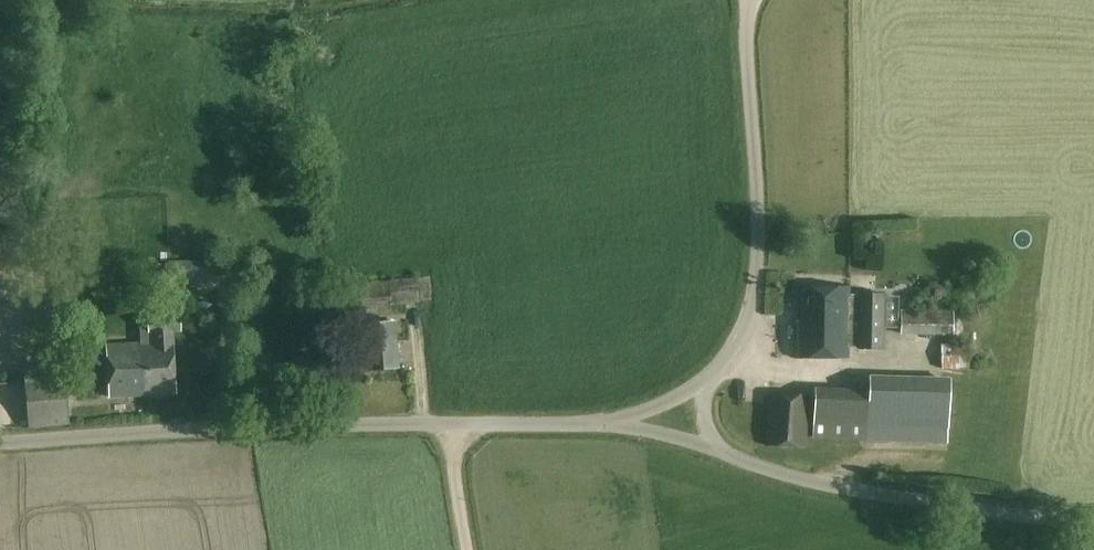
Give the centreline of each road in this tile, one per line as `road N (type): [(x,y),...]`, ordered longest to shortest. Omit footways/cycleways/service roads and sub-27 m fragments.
road 1 (unclassified): [(0,443),(616,423)]
road 2 (unclassified): [(704,392),(744,337),(762,272),(747,29),(753,0)]
road 3 (unclassified): [(707,450),(790,476),(1093,523)]
road 4 (track): [(443,426),(463,549)]

